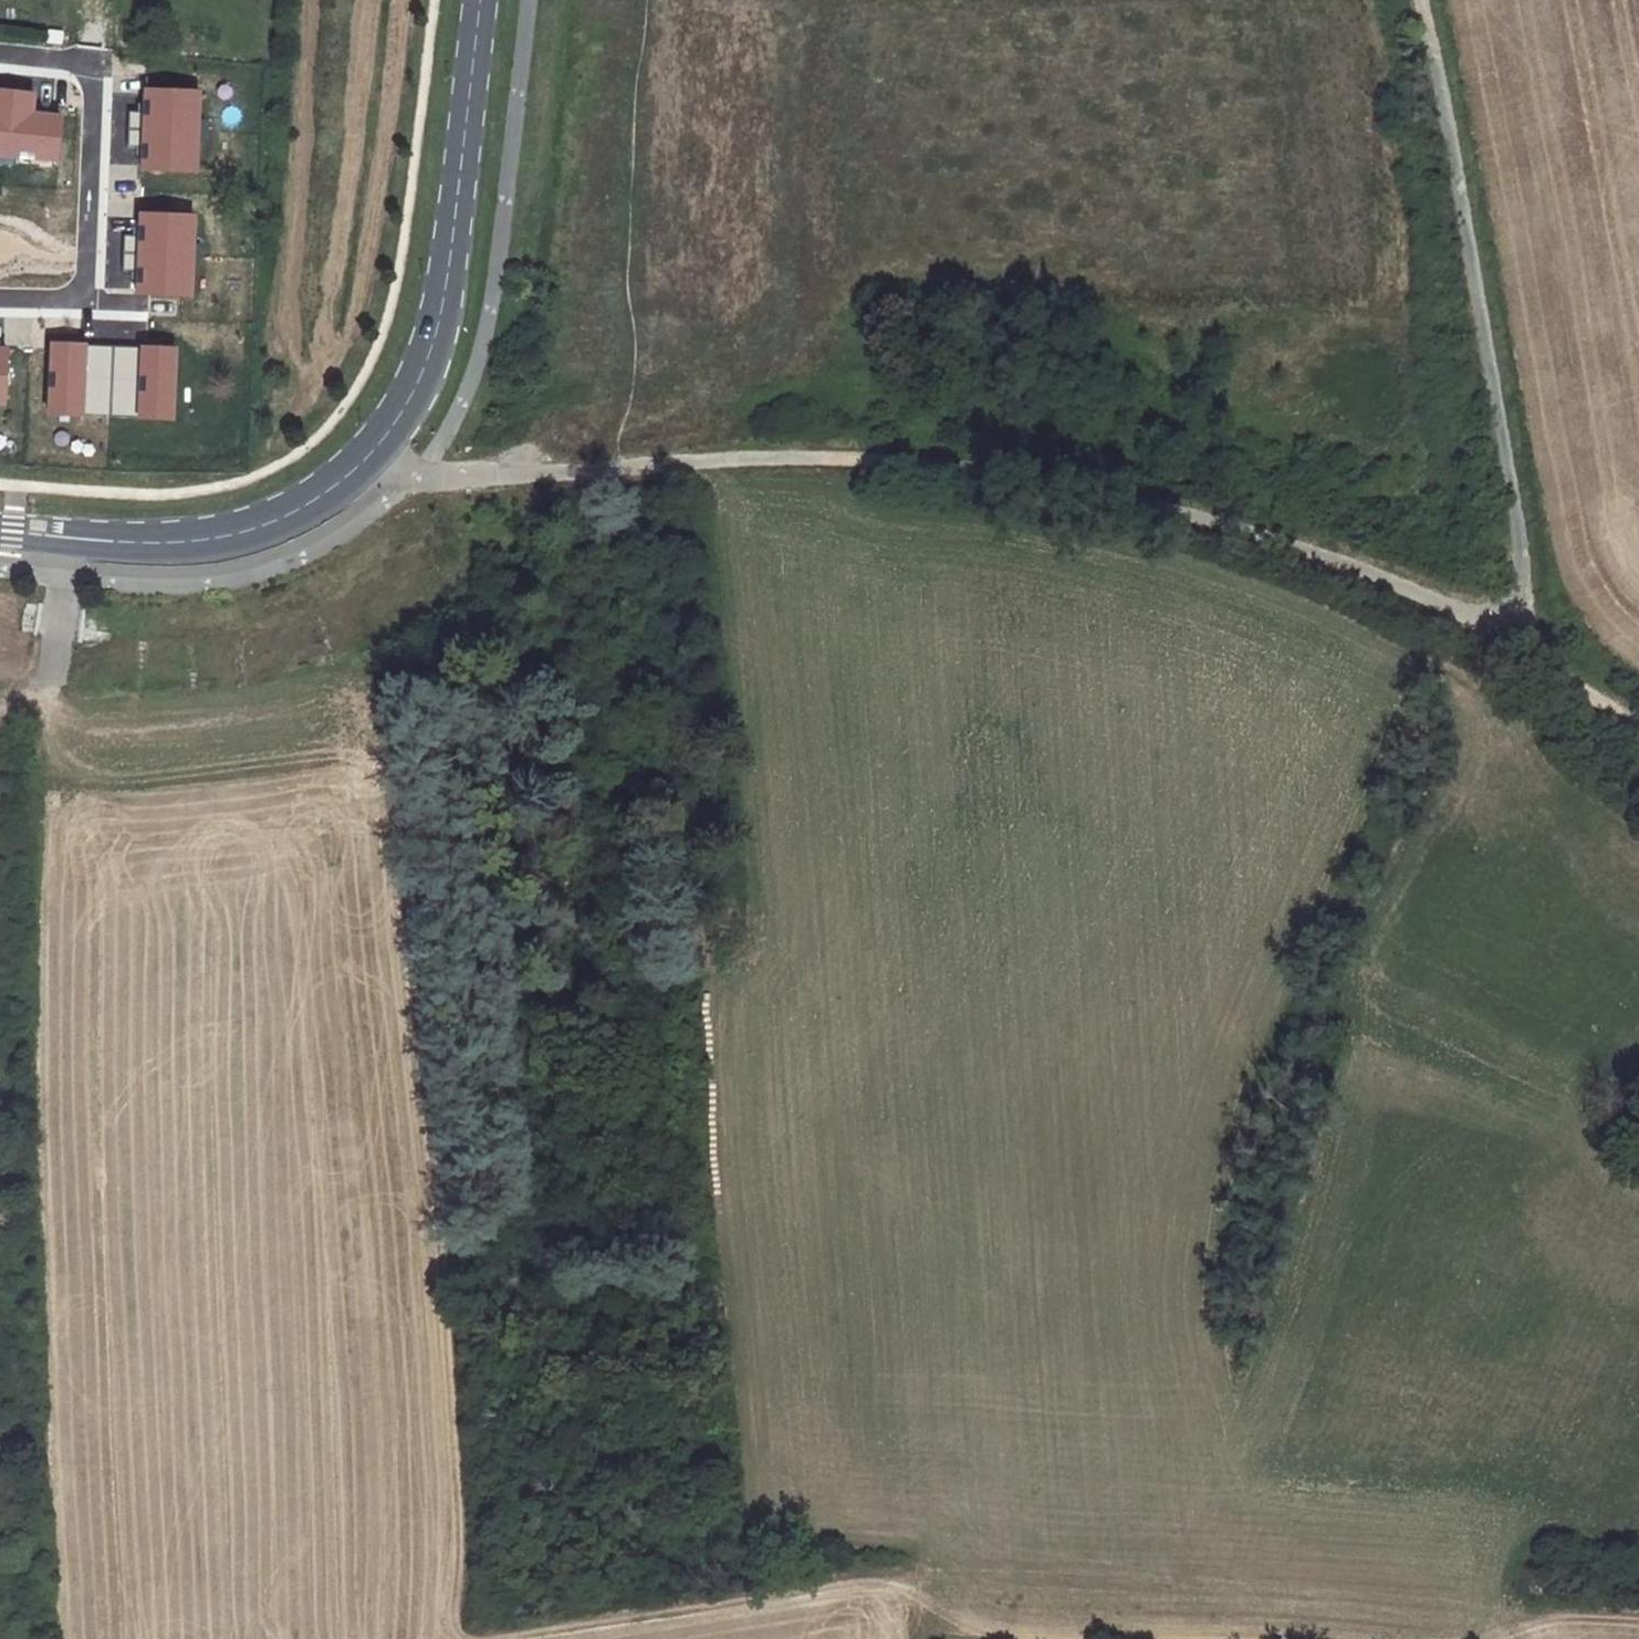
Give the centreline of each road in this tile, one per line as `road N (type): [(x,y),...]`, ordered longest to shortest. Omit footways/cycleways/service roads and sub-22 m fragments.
road 1 (track): [(59,575),(46,717),(69,760),(103,774),(337,754),(382,769),(396,802),(464,1638)]
road 2 (tertiary): [(479,0),(449,264),(423,370),(366,461),(268,523),(183,541),(0,530)]
road 3 (unclassified): [(1506,633),(1522,577),(1506,447),(1420,0)]
road 4 (track): [(531,1638),(846,1584),(907,1591),(962,1625),(1041,1638)]
road 5 (track): [(1638,726),(1506,633)]
road 6 (track): [(1497,1638),(1562,1618),(1638,1620)]

